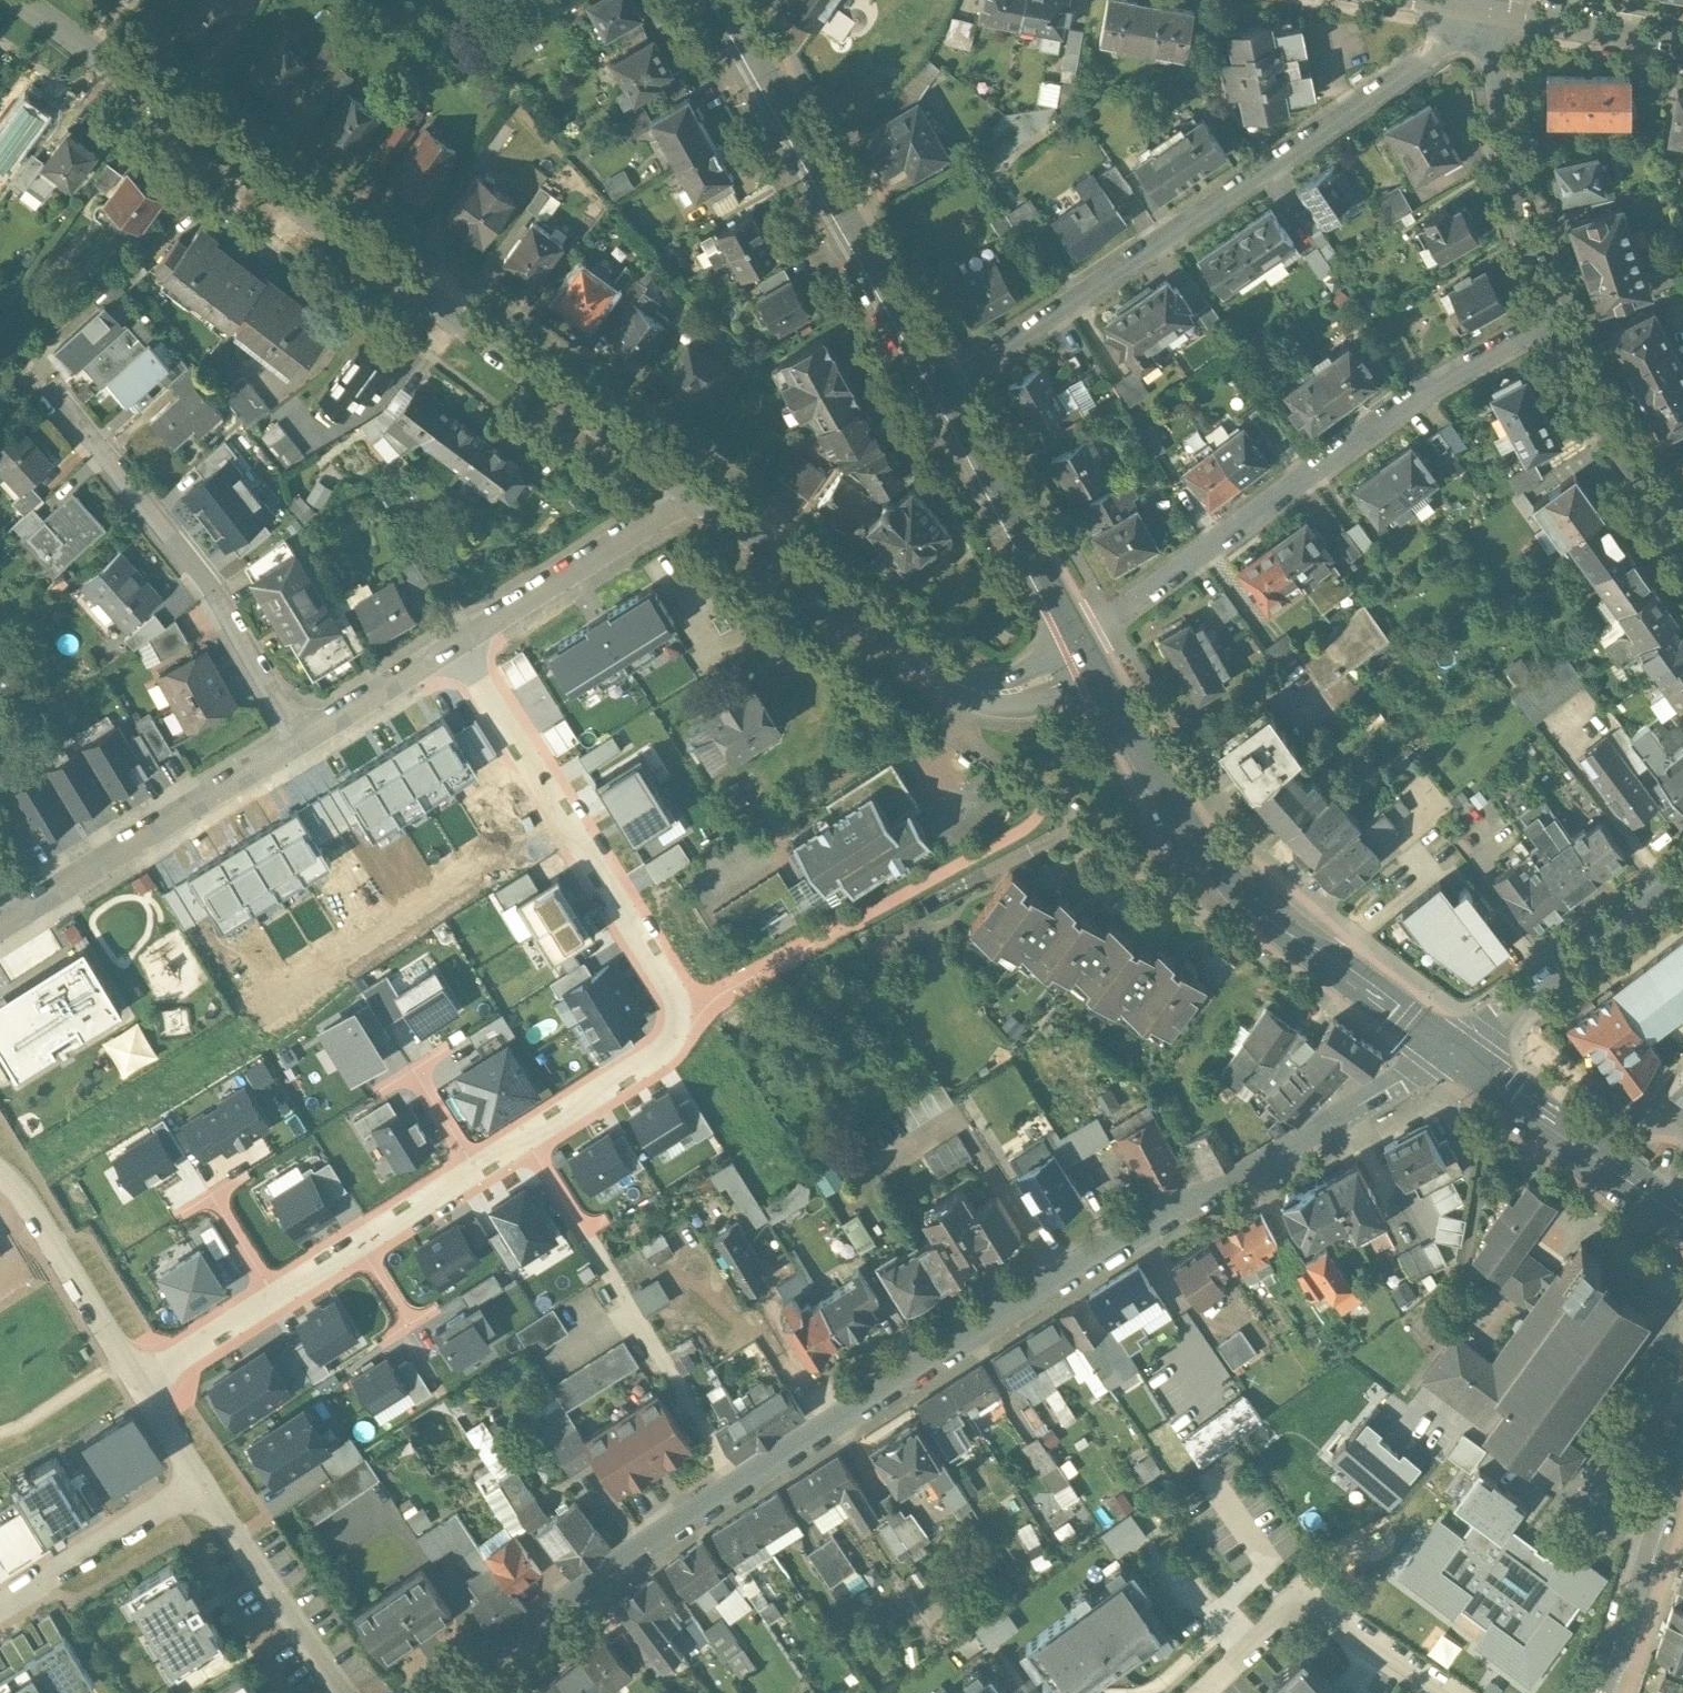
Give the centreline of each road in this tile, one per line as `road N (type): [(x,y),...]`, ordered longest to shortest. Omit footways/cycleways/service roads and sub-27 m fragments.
road 1 (tertiary): [(470,1676),(696,1509),(968,1331),(1452,1052)]
road 2 (residential): [(699,494),(13,0)]
road 3 (residential): [(523,1142),(663,1052),(679,1002),(456,644)]
road 4 (residential): [(1472,25),(946,379)]
road 5 (residential): [(1556,321),(1411,396),(1076,636)]
road 6 (secondary): [(1099,679),(1222,874),(1452,1052)]
road 7 (residential): [(1099,679),(991,691),(961,683),(923,665),(699,494)]
road 8 (secondary): [(730,0),(946,379)]
road 9 (residential): [(53,394),(219,597),(299,742)]
road 10 (residential): [(299,742),(0,926)]
road 11 (residential): [(1452,1692),(1346,1624),(1305,1613),(1265,1631),(1190,1692)]
road 12 (residential): [(1556,321),(1472,25)]
road 13 (tertiary): [(1452,1052),(1682,878)]
road 14 (secondary): [(946,379),(1076,636)]
road 15 (residential): [(699,494),(456,644)]
road 16 (secondary): [(1452,1052),(1682,1217)]
road 17 (residential): [(0,1172),(25,1196),(142,1382)]
road 18 (residential): [(1682,540),(1556,321)]
road 19 (residential): [(203,1483),(344,1692)]
road 20 (residential): [(0,1610),(203,1483)]
road 21 (unclassified): [(1607,1692),(1682,1471)]
road 22 (residential): [(1682,45),(1472,9)]
road 23 (residential): [(523,1142),(620,1303)]
road 24 (residential): [(456,644),(299,742)]
road 25 (residential): [(142,1382),(277,1300)]
road 26 (residential): [(361,1246),(478,1171)]
road 27 (residential): [(277,1300),(212,1192)]
road 28 (residential): [(478,1171),(414,1069)]

